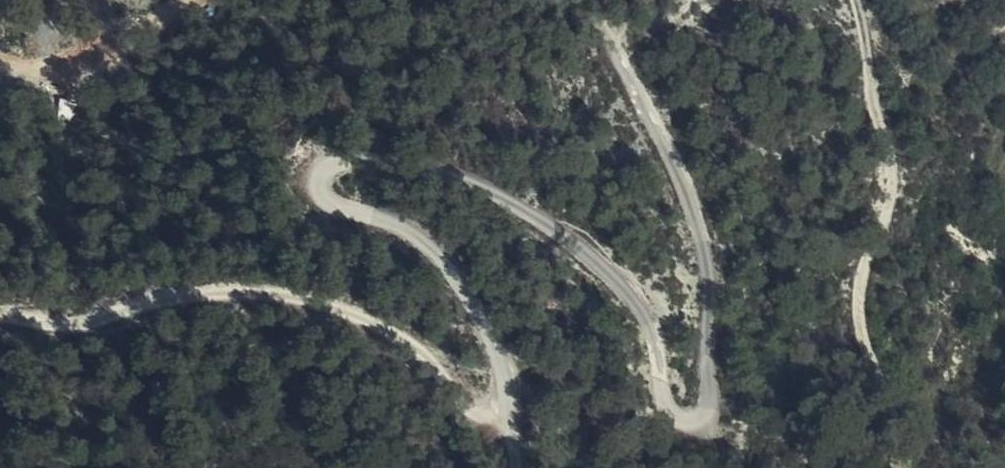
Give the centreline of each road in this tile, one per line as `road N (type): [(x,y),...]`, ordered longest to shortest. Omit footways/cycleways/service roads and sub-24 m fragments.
road 1 (unclassified): [(593,0),(688,195),(705,268),(709,425),(690,431),(665,406),(649,321),(602,269),(524,208),(431,164),(333,165),(319,186),(334,210),(426,242),(506,371),(509,405),(493,426)]
road 2 (unclassified): [(0,318),(64,330),(173,290),(229,286),(350,315),(421,352),(493,426)]
road 3 (track): [(852,0),(888,164),(882,222),(858,294),(860,337),(899,467)]

